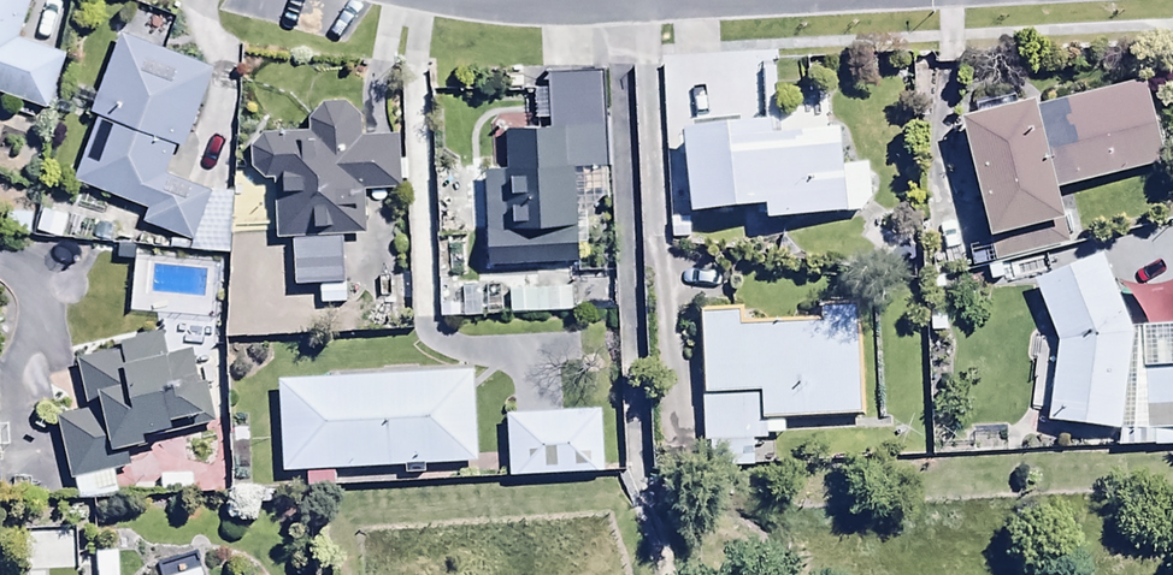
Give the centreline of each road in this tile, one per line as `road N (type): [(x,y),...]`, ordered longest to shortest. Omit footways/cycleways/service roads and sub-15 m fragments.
road 1 (track): [(646,574),(630,0)]

